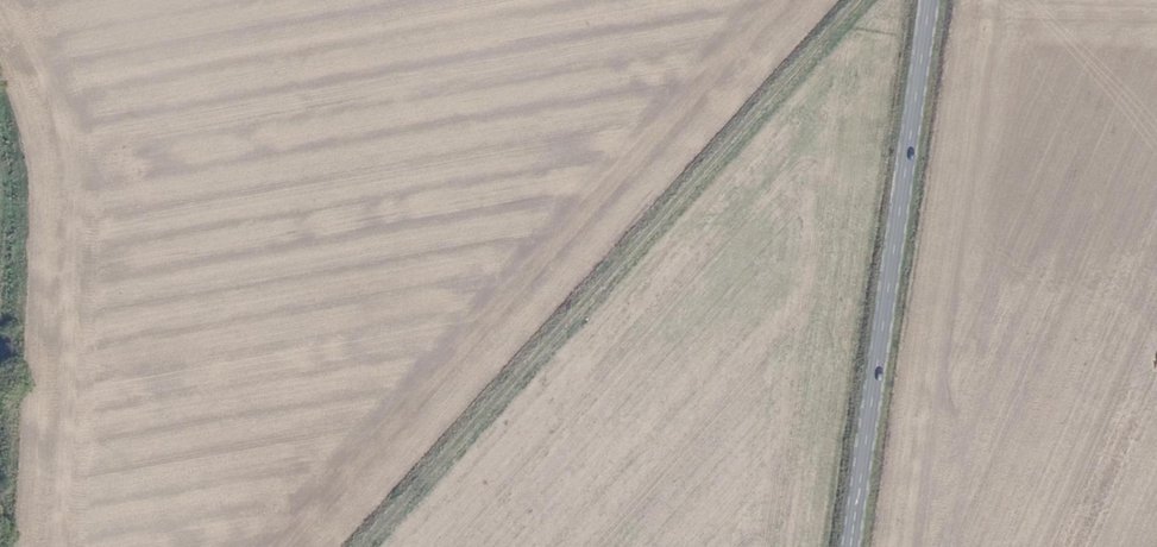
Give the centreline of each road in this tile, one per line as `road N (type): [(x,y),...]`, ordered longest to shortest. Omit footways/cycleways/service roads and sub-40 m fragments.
road 1 (secondary): [(933,0),(852,546)]

